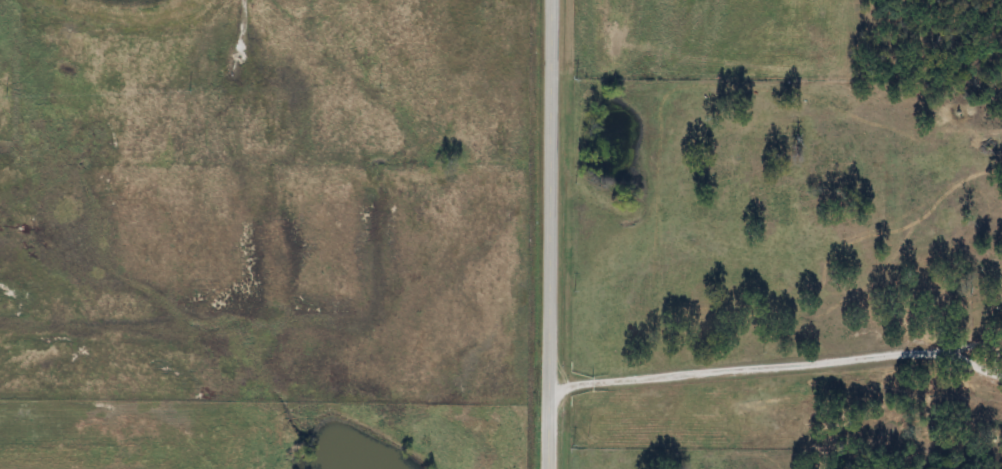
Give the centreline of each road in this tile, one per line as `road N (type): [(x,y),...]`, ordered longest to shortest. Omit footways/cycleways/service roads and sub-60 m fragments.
road 1 (tertiary): [(545,0),(545,468)]

